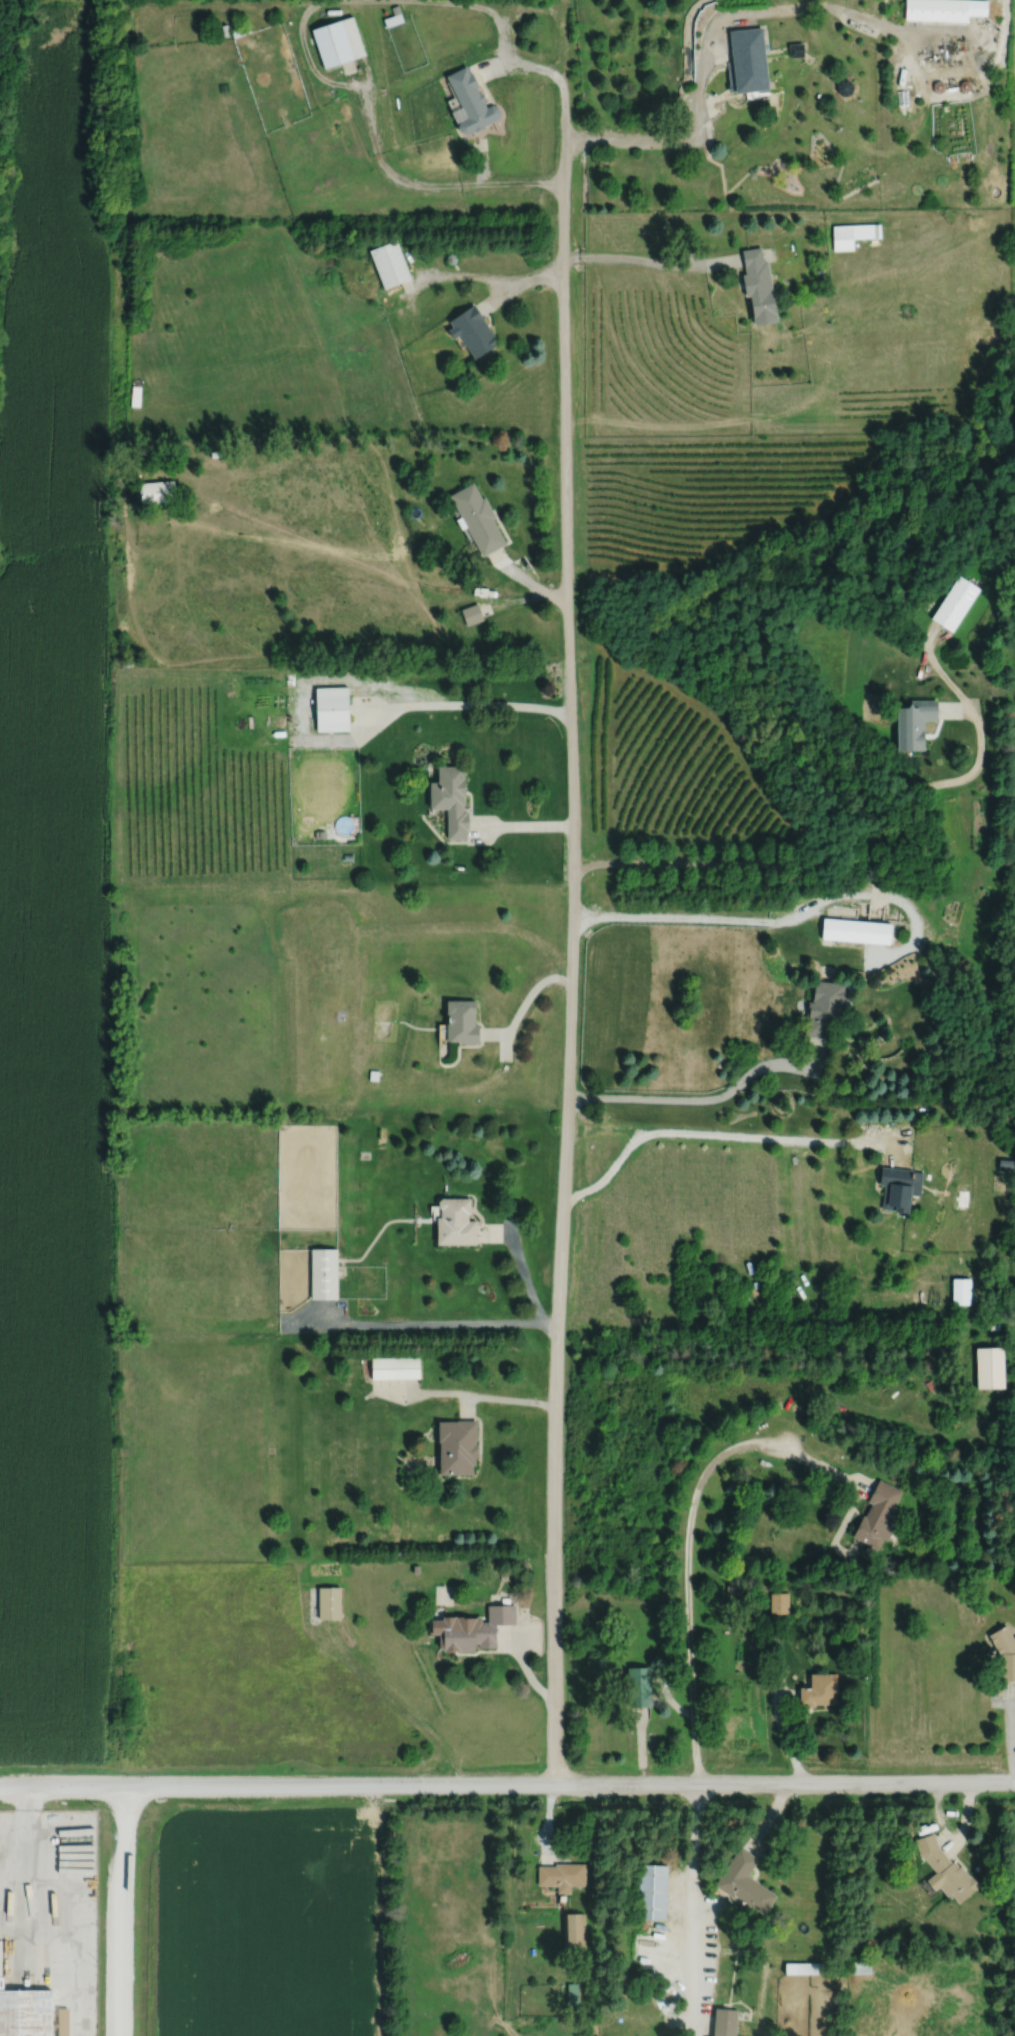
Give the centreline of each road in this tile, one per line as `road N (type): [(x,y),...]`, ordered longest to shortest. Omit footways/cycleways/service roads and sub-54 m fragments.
road 1 (residential): [(557,1789),(557,1404),(577,825),(566,136)]
road 2 (residential): [(0,1790),(1014,1787)]
road 3 (residential): [(565,189),(439,193),(399,186),(386,174),(353,95),(315,80),(303,14),(313,7),(397,5),(488,11),(498,18),(511,65),(562,89),(566,136)]

